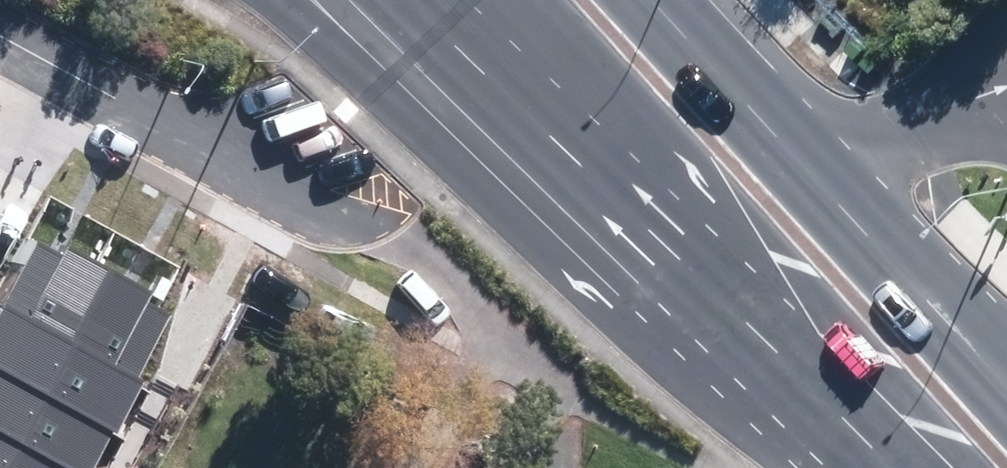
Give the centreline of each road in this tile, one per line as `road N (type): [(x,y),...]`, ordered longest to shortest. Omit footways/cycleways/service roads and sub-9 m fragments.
road 1 (primary): [(892,467),(442,25)]
road 2 (primary): [(650,0),(1006,382)]

